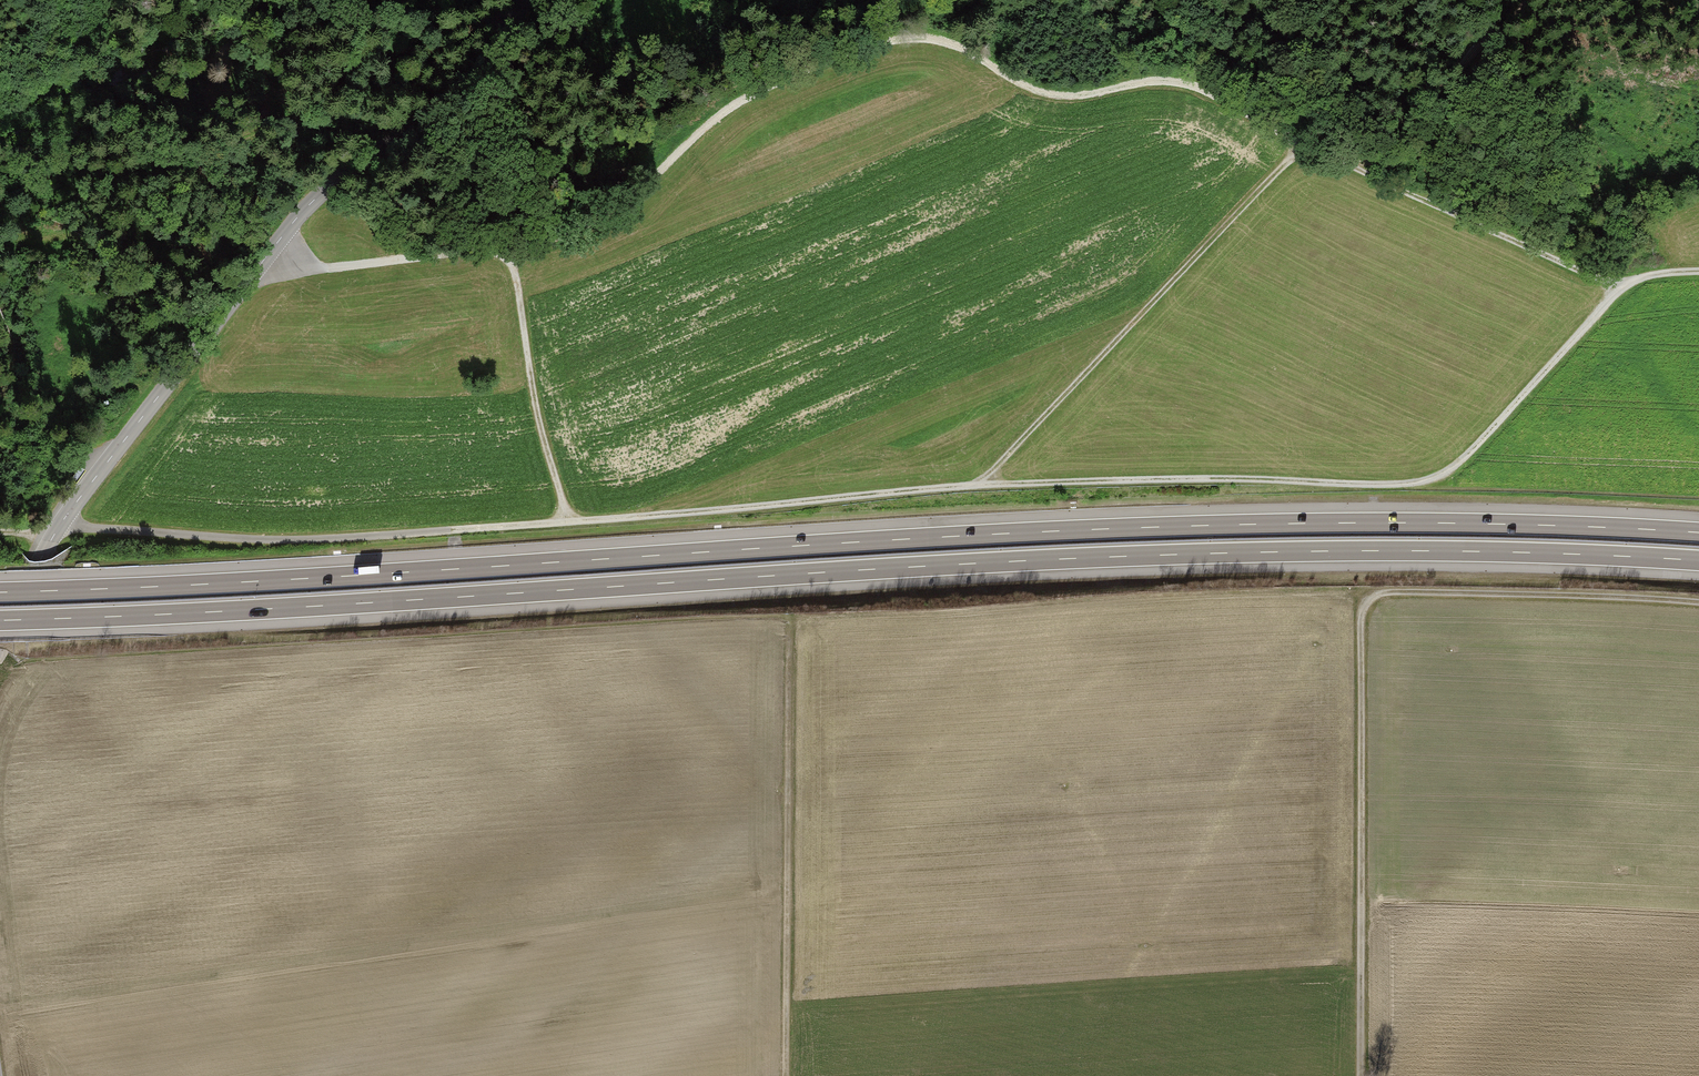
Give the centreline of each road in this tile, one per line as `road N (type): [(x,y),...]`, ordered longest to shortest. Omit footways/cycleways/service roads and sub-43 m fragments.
road 1 (track): [(1698,274),(1620,289),(1474,452),(1414,485),(976,489),(296,541),(0,527)]
road 2 (motorway): [(0,620),(1165,555),(1470,551),(1698,561)]
road 3 (motorway): [(1698,533),(1451,523),(1141,528),(0,592)]
road 4 (track): [(311,274),(595,221),(623,207),(737,110),(855,50),(898,38),(937,39),(1051,97),(1171,84),(1196,91),(1620,289)]
road 5 (tertiary): [(540,0),(476,81),(327,190),(293,227),(59,529),(0,639)]
road 6 (track): [(1698,606),(1389,592),(1371,600),(1362,617),(1361,1075)]
road 7 (track): [(976,489),(1304,147)]
road 8 (track): [(787,617),(786,1075)]
road 9 (track): [(516,240),(537,411),(564,525)]
road 10 (track): [(1408,194),(1479,58),(1525,0)]

